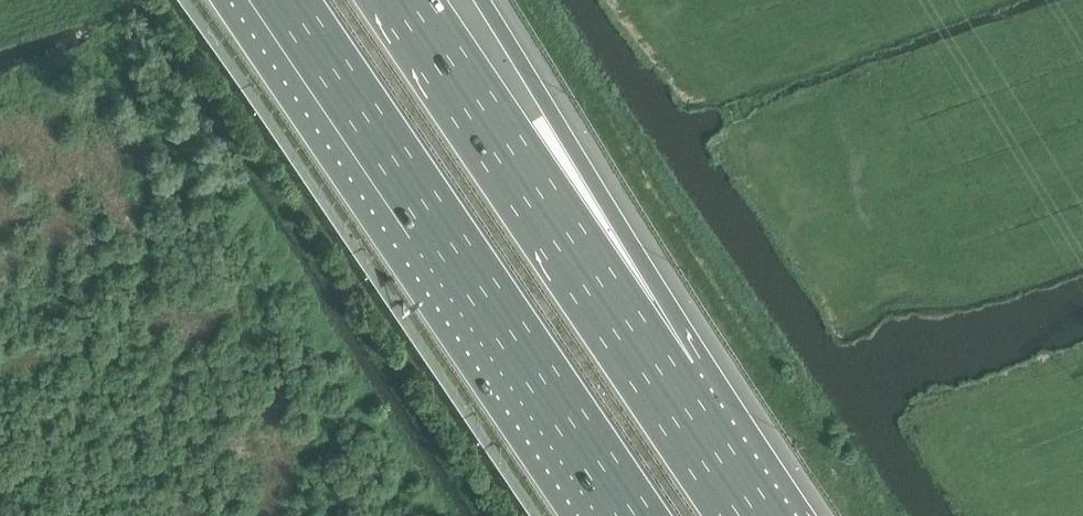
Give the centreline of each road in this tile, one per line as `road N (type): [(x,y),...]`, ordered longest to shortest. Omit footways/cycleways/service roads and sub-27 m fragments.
road 1 (motorway): [(287,0),(636,515)]
road 2 (motorway): [(662,383),(407,0)]
road 3 (motorway): [(662,383),(554,115),(481,0)]
road 4 (motorway): [(751,515),(662,383)]

